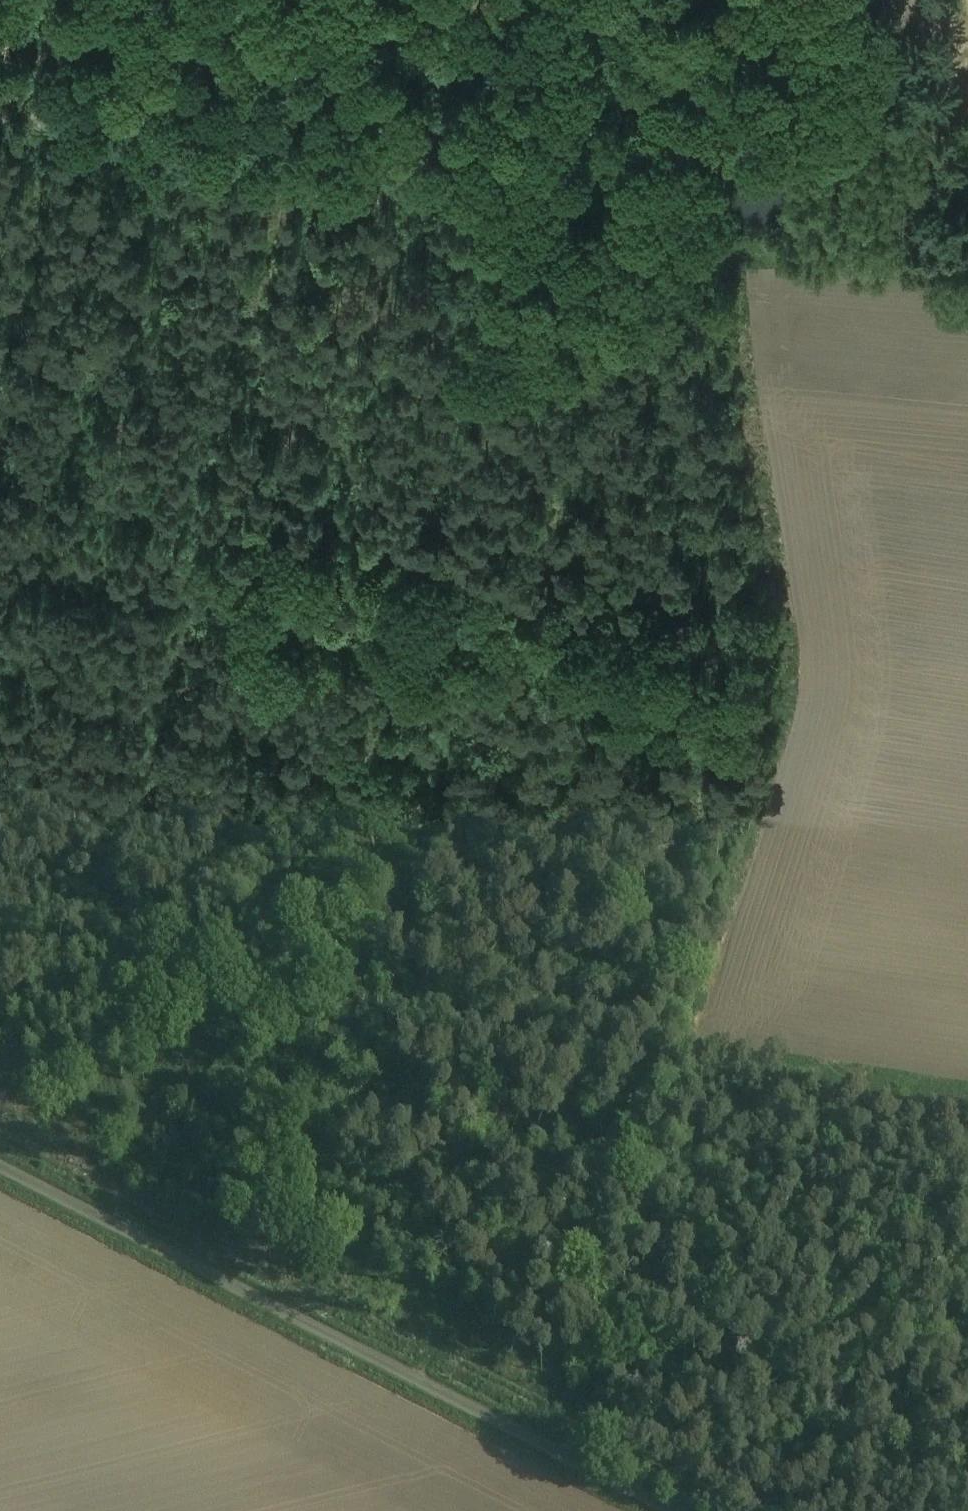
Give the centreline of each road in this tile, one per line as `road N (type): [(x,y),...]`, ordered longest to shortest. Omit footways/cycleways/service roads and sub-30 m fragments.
road 1 (unclassified): [(0,1173),(670,1510)]

